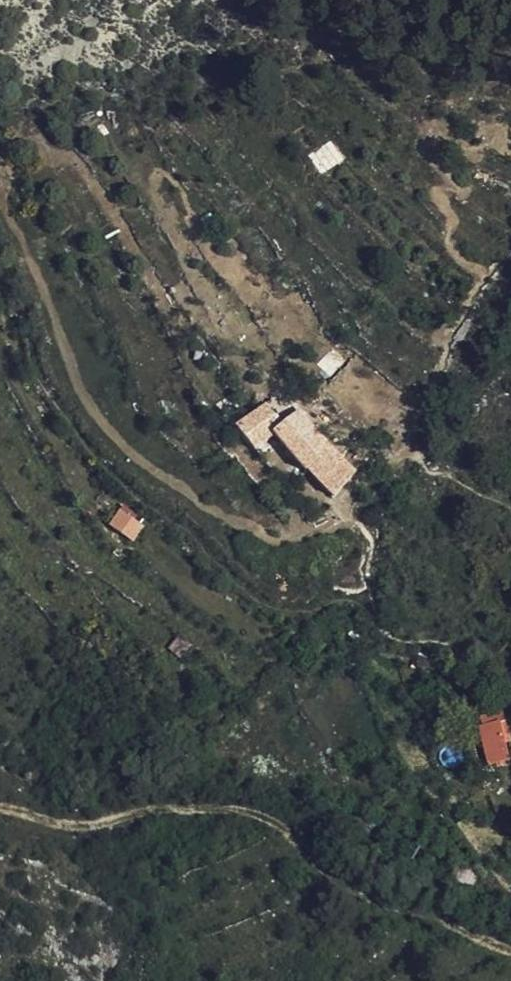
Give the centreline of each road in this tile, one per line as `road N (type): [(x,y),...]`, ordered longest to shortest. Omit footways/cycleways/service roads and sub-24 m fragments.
road 1 (track): [(0,813),(68,825),(184,807),(262,811),(345,883),(510,954)]

